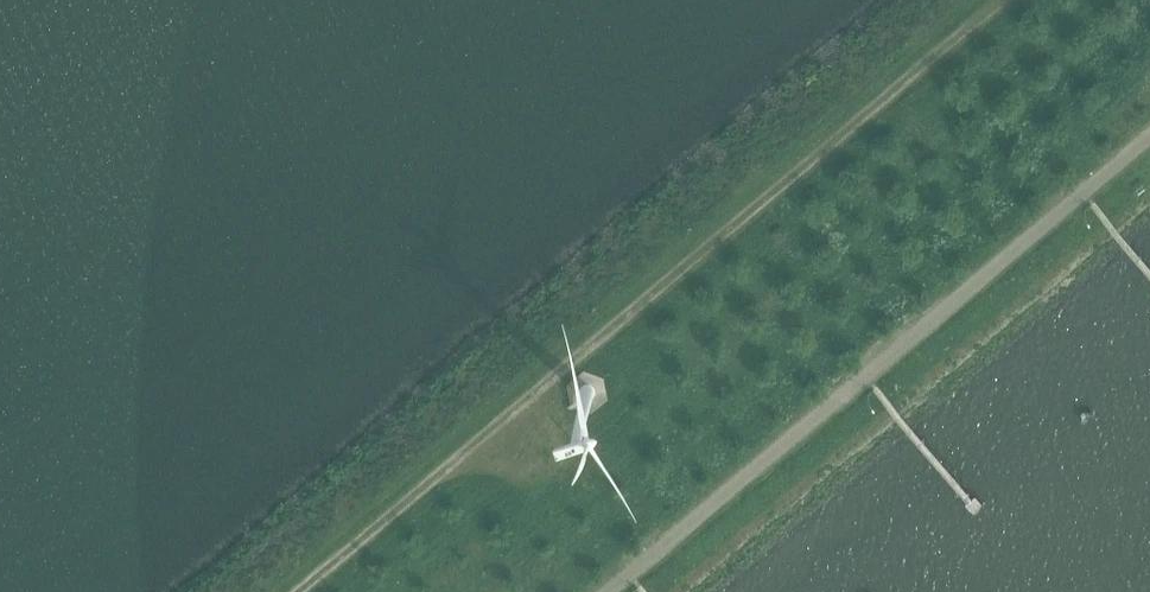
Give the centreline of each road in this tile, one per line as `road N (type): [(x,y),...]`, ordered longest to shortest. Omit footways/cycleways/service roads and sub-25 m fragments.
road 1 (unclassified): [(612,591),(1149,138)]

